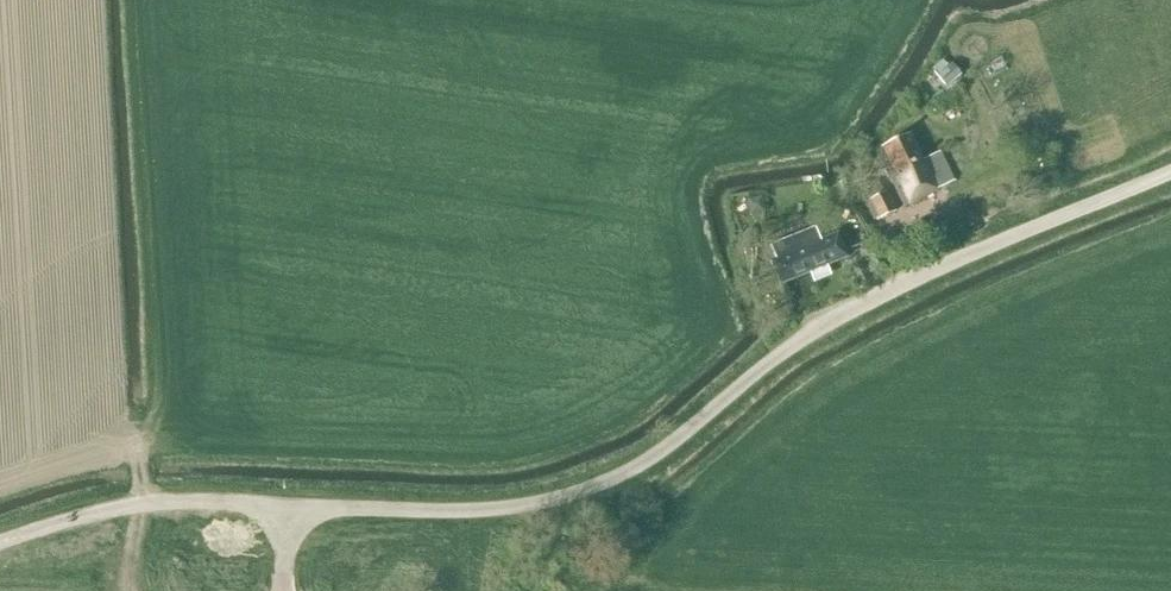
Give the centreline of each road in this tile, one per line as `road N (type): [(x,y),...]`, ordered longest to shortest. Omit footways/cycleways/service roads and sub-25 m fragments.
road 1 (unclassified): [(290,505),(468,509),(558,497),(608,479),(659,451),(831,317),(1170,170)]
road 2 (unclassified): [(0,540),(138,500),(290,505)]

